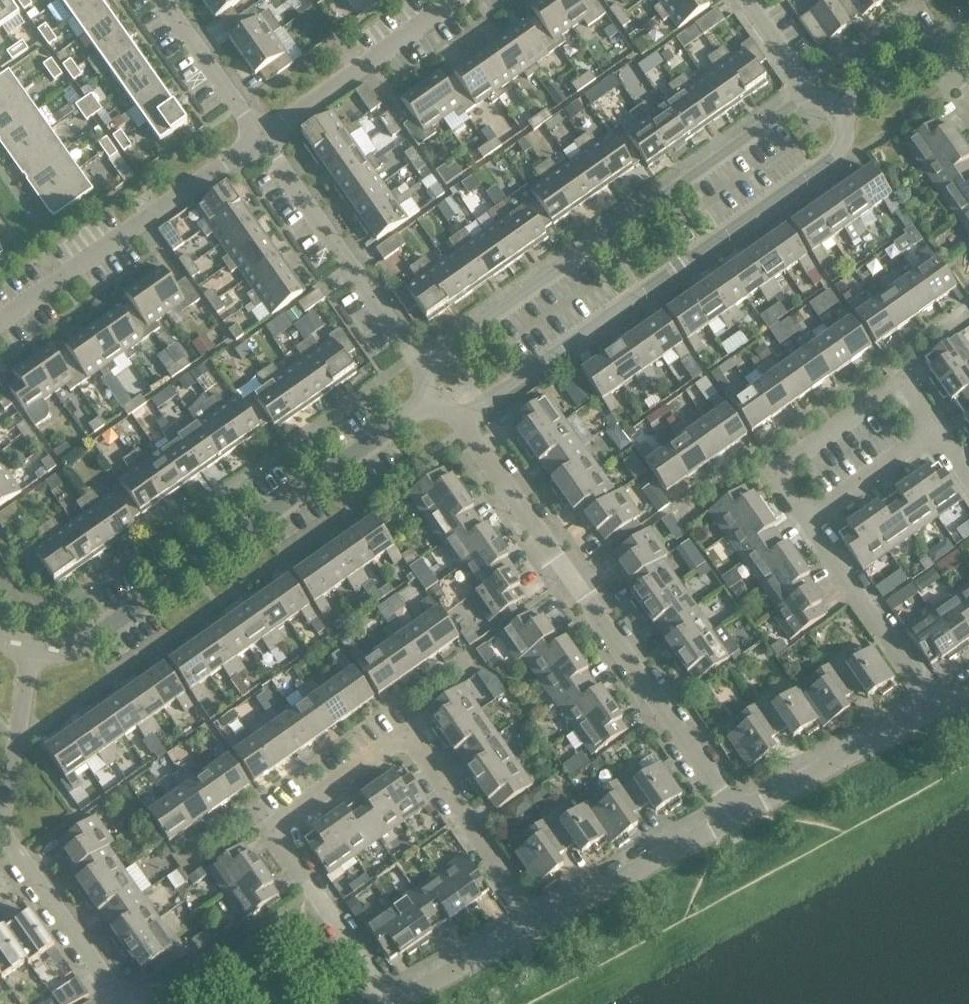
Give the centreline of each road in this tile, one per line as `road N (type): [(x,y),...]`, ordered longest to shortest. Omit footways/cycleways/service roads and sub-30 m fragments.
road 1 (residential): [(535,924),(408,740),(280,829),(395,1000)]
road 2 (residential): [(458,417),(842,152),(845,107)]
road 3 (residential): [(727,827),(458,417)]
road 4 (residential): [(808,90),(417,361)]
road 5 (residential): [(34,647),(68,652),(133,613),(425,411)]
road 6 (residential): [(122,1003),(6,837),(34,647)]
road 7 (residential): [(937,710),(806,518),(933,434)]
road 8 (residential): [(0,318),(259,141)]
road 9 (residential): [(417,361),(259,141)]
road 10 (residential): [(259,141),(460,0)]
road 11 (residential): [(727,827),(937,710)]
road 12 (residential): [(535,924),(727,827)]
road 13 (residential): [(259,141),(161,0)]
road 14 (residential): [(395,1000),(535,924)]

